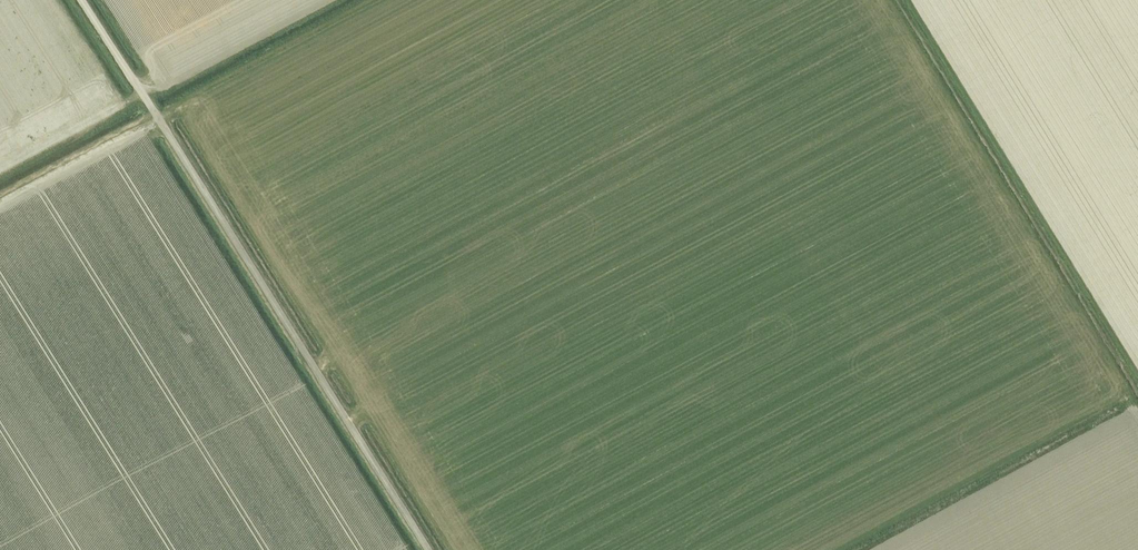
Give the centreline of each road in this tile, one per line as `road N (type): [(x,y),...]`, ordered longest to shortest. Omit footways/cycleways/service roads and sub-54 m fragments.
road 1 (track): [(426,549),(80,0)]

